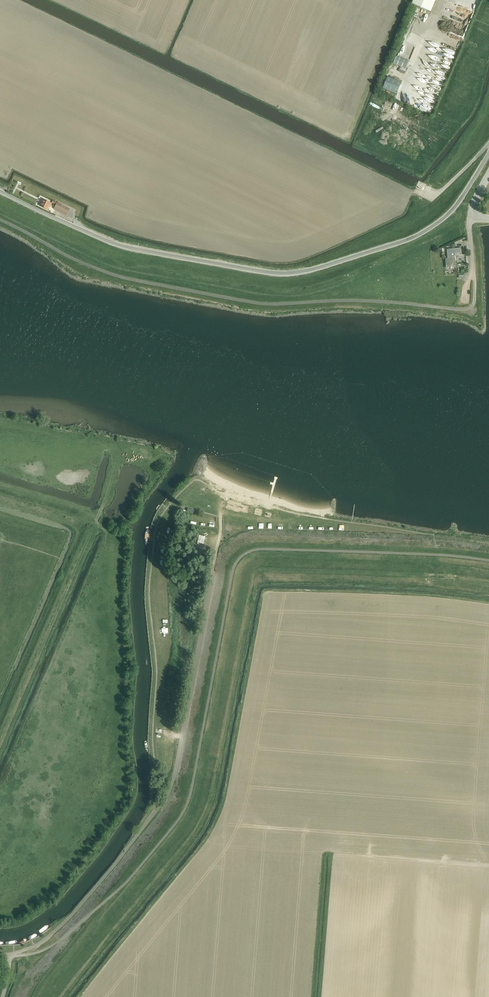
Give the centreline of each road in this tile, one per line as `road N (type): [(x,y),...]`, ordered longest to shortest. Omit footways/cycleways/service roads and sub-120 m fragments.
road 1 (unclassified): [(0,191),(124,247),(295,273),(424,232),(454,208),(488,153)]
road 2 (unclassified): [(3,996),(11,956),(61,925),(167,796),(221,531)]
road 3 (track): [(0,746),(113,482),(110,452)]

